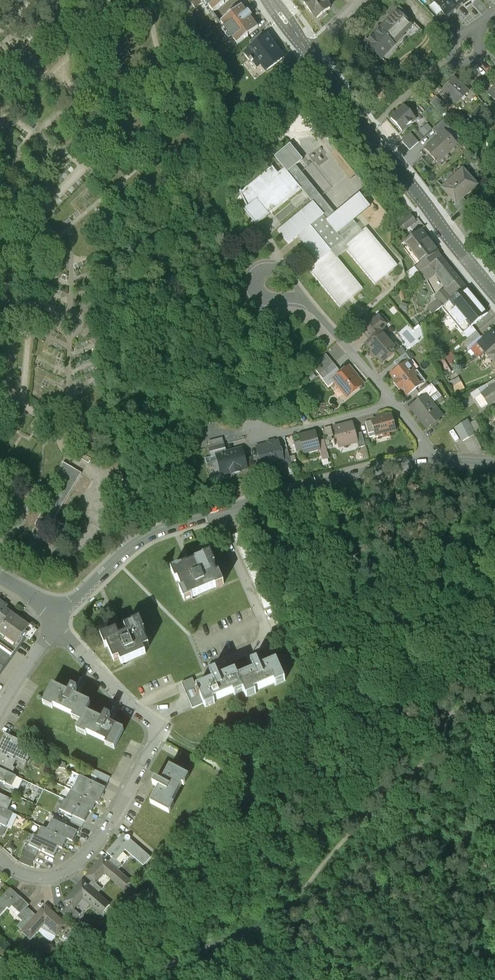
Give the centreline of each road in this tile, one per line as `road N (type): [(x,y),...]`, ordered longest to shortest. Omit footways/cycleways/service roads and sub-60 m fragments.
road 1 (track): [(494,665),(438,728),(412,778),(339,844),(284,916),(176,959),(160,979)]
road 2 (residential): [(432,460),(163,526),(58,616)]
road 3 (residential): [(0,859),(47,877),(80,858),(102,835),(163,724),(108,684),(71,638)]
road 4 (residential): [(307,49),(447,234)]
road 5 (residential): [(390,400),(286,433),(256,434)]

